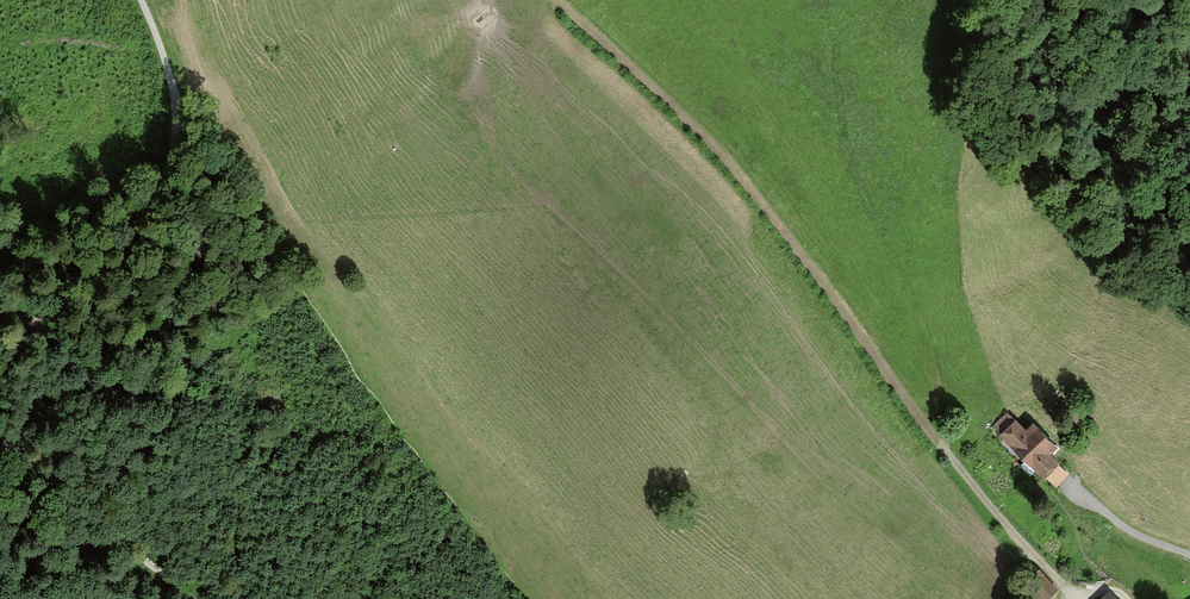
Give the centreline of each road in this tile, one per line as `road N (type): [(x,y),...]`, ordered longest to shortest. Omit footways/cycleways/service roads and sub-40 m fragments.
road 1 (track): [(562,0),(754,185),(937,436),(1055,575),(1072,590),(1109,587),(1132,598)]
road 2 (track): [(0,362),(154,172),(172,122),(168,81)]
road 3 (track): [(1189,245),(1094,174),(1045,62),(1036,0)]
road 4 (track): [(0,435),(197,598)]

